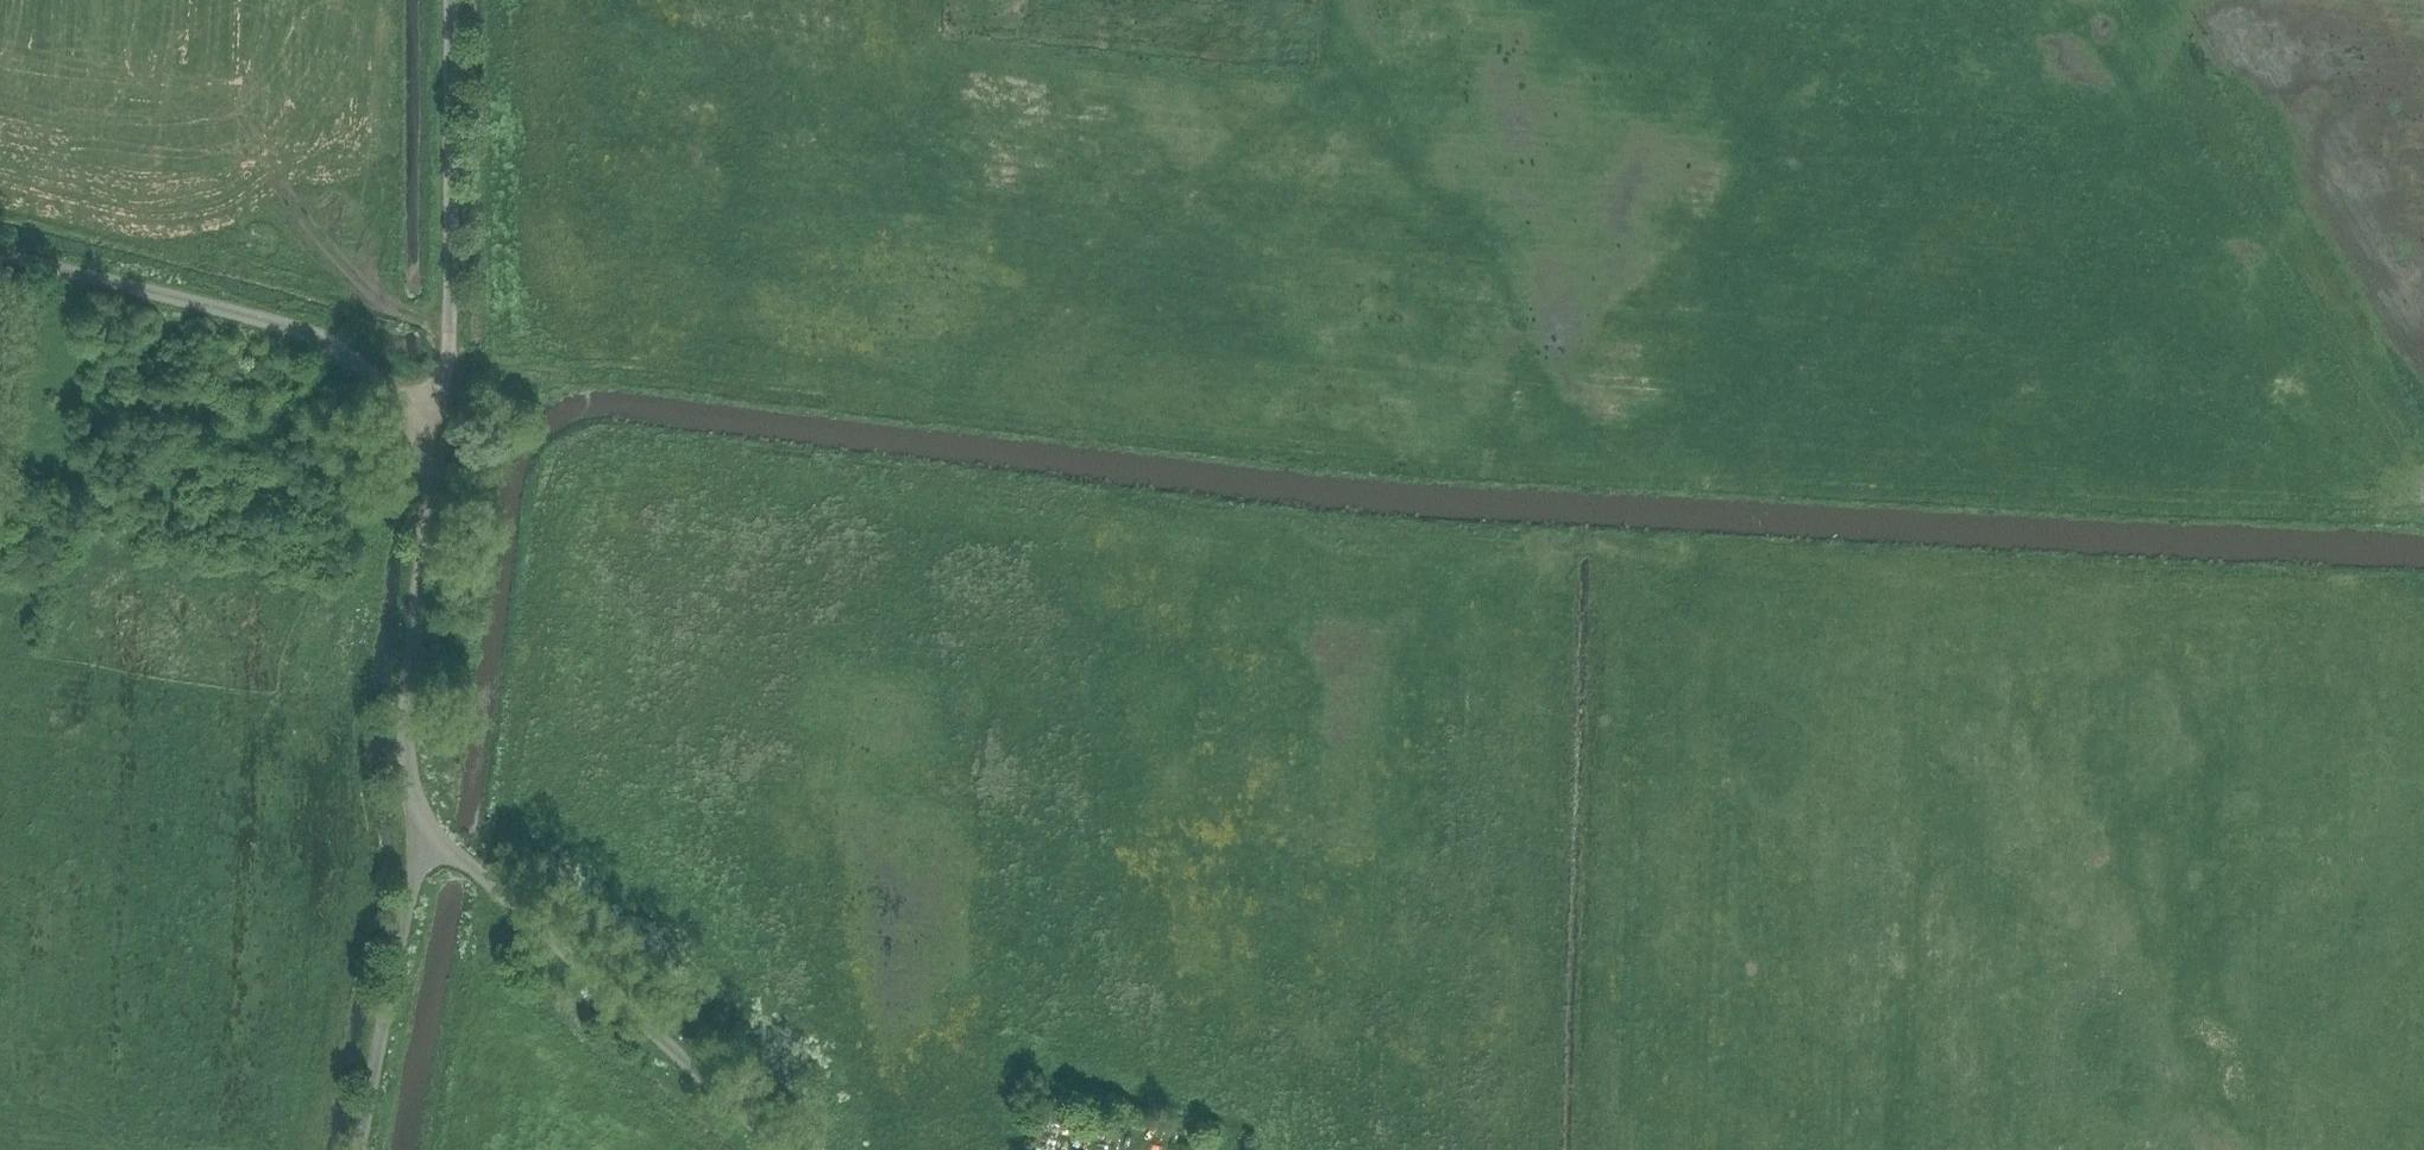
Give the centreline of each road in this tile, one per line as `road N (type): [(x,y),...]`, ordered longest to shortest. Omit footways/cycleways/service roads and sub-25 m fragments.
road 1 (unclassified): [(789,1149),(427,825)]
road 2 (unclassified): [(439,428),(308,339),(0,257)]
road 3 (unclassified): [(455,0),(454,279),(439,428)]
road 4 (unclassified): [(427,825),(412,779),(409,707),(439,428)]
road 5 (unclassified): [(364,1149),(427,825)]

